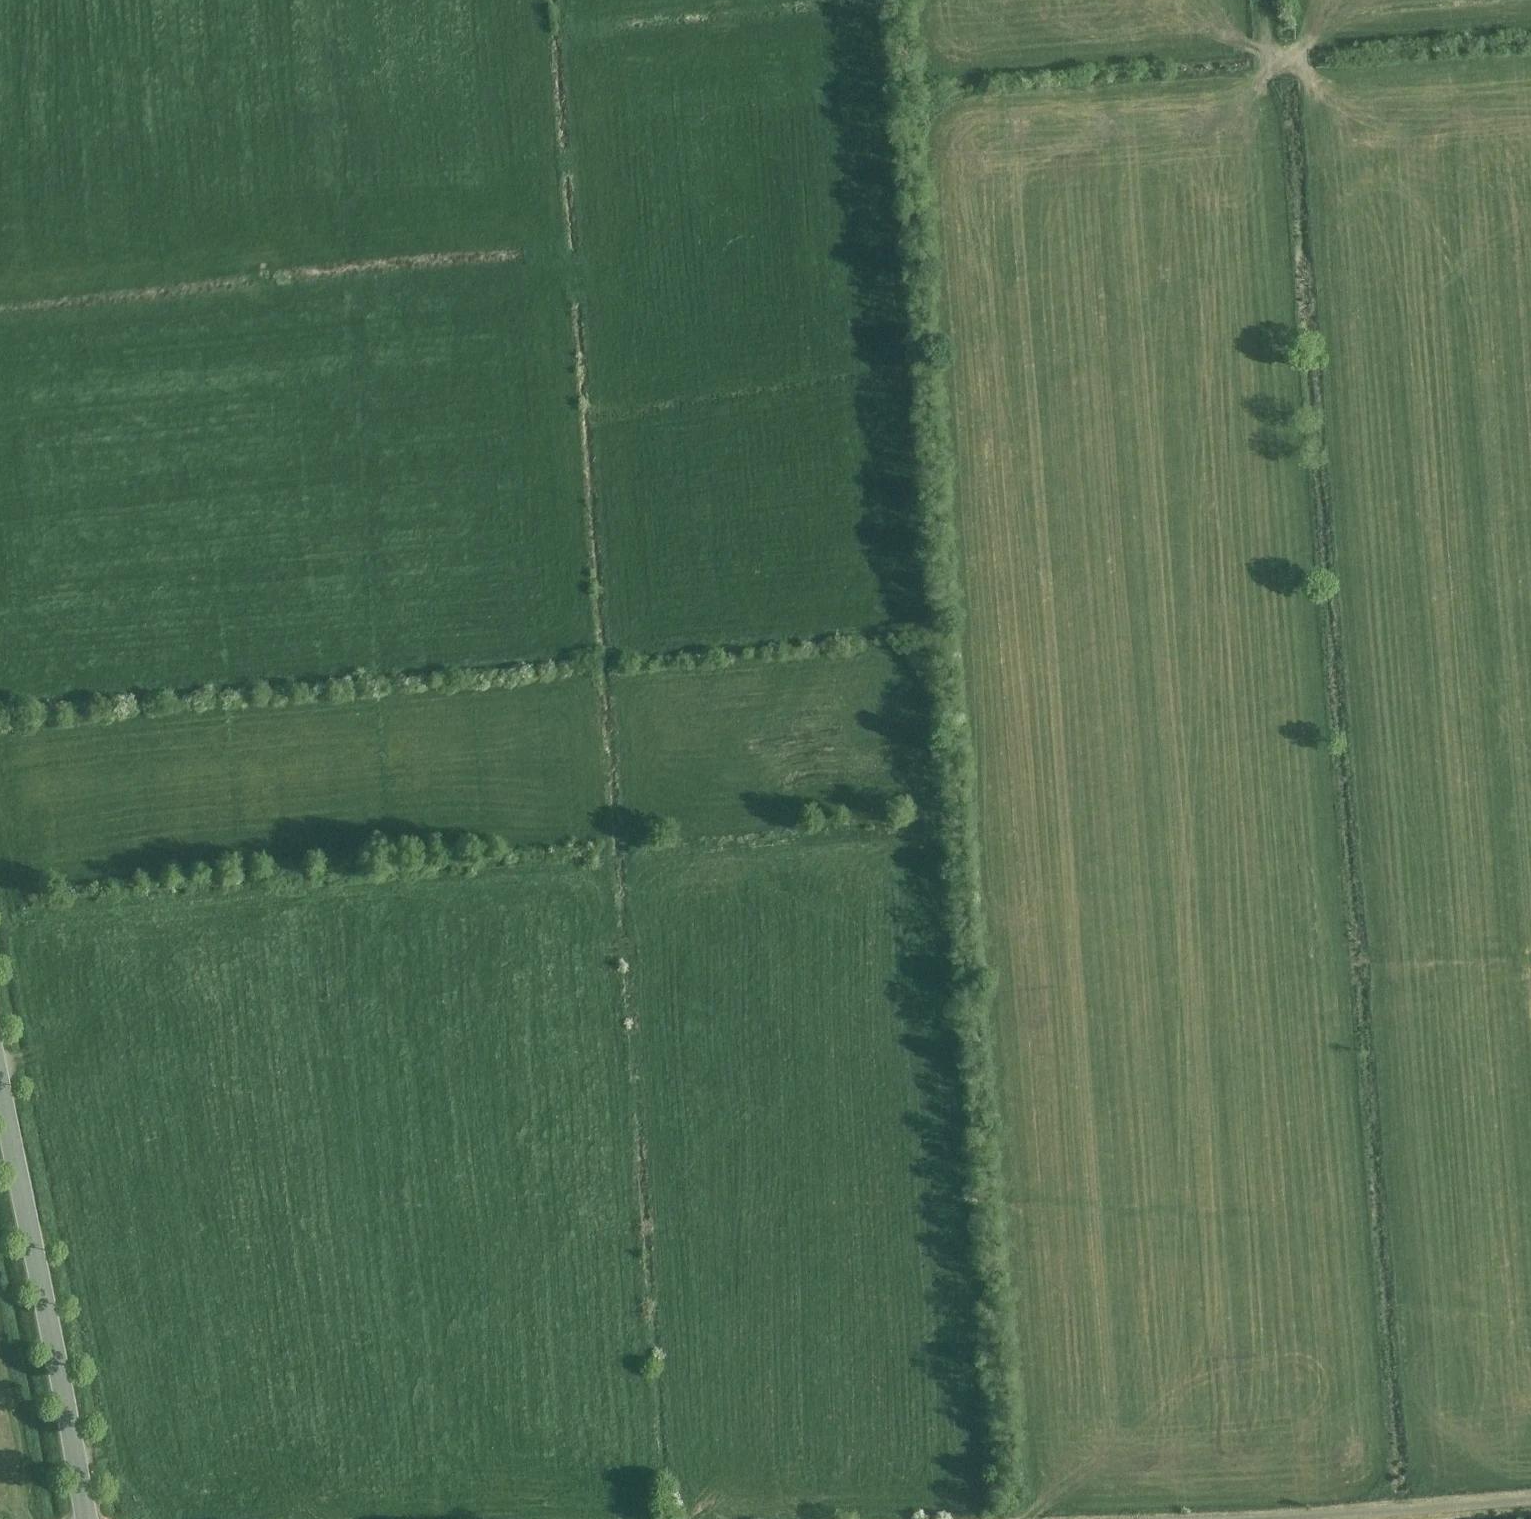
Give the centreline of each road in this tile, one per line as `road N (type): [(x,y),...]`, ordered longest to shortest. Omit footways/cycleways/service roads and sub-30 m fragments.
road 1 (tertiary): [(0,1083),(86,1518)]
road 2 (track): [(1276,1518),(1530,1499)]

